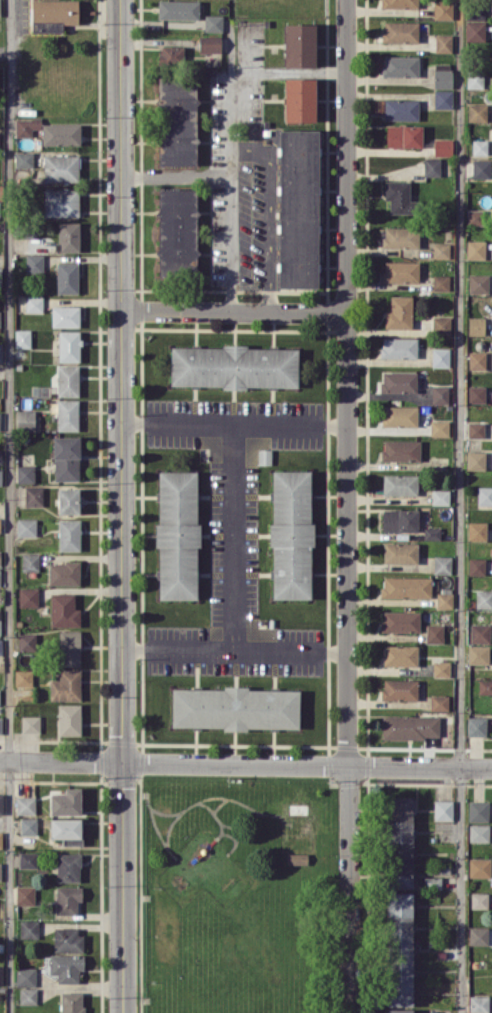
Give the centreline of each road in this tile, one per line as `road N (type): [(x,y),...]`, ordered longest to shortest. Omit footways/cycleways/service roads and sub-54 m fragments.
road 1 (tertiary): [(121,0),(123,1012)]
road 2 (residential): [(347,0),(348,766)]
road 3 (residential): [(0,760),(491,767)]
road 4 (residential): [(348,766),(350,1012)]
road 5 (residential): [(122,311),(348,314)]

